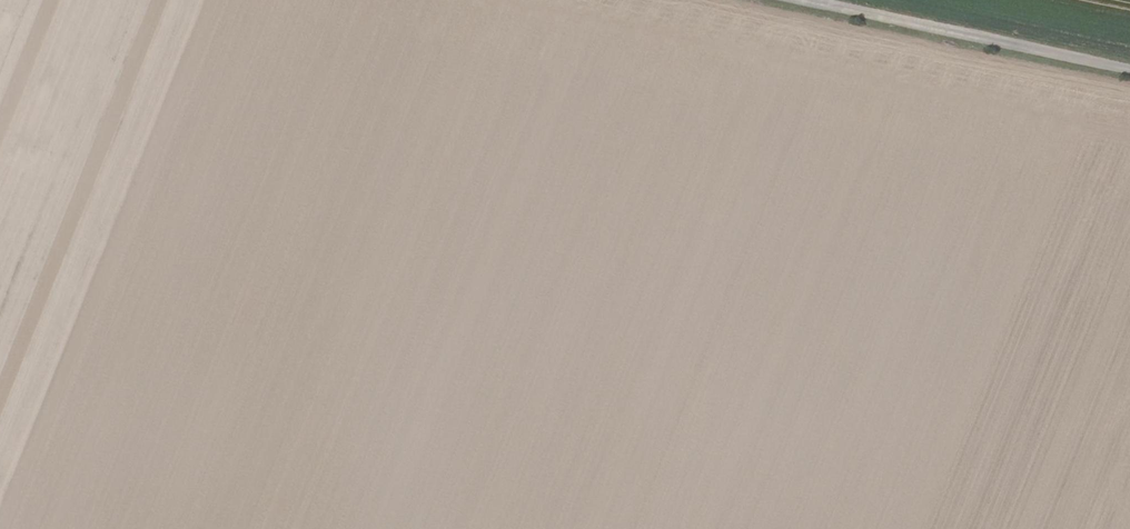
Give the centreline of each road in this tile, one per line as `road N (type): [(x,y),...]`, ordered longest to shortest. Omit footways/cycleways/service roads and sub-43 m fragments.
road 1 (track): [(1129,71),(798,0)]

